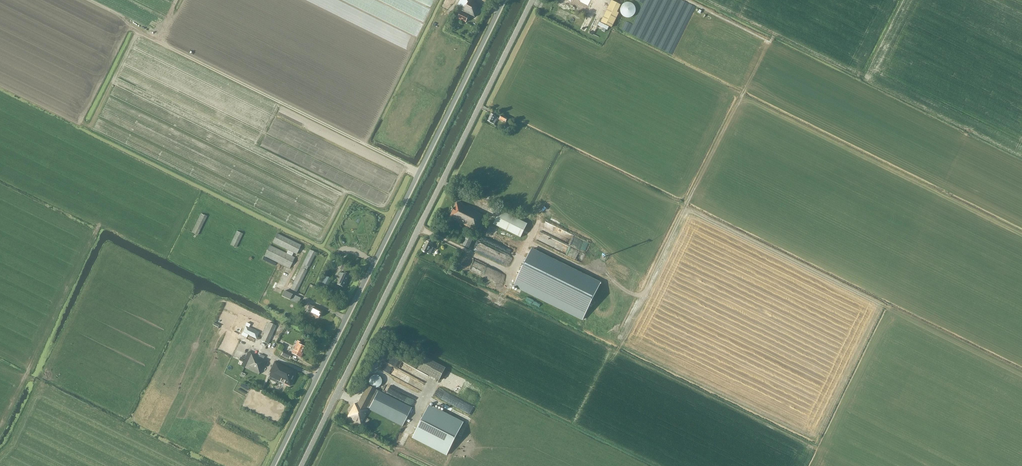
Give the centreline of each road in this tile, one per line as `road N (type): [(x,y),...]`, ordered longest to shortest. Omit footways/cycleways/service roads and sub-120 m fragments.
road 1 (track): [(419,173),(127,27),(79,122),(0,83)]
road 2 (tertiary): [(301,465),(532,0)]
road 3 (unclassified): [(273,465),(504,0)]

